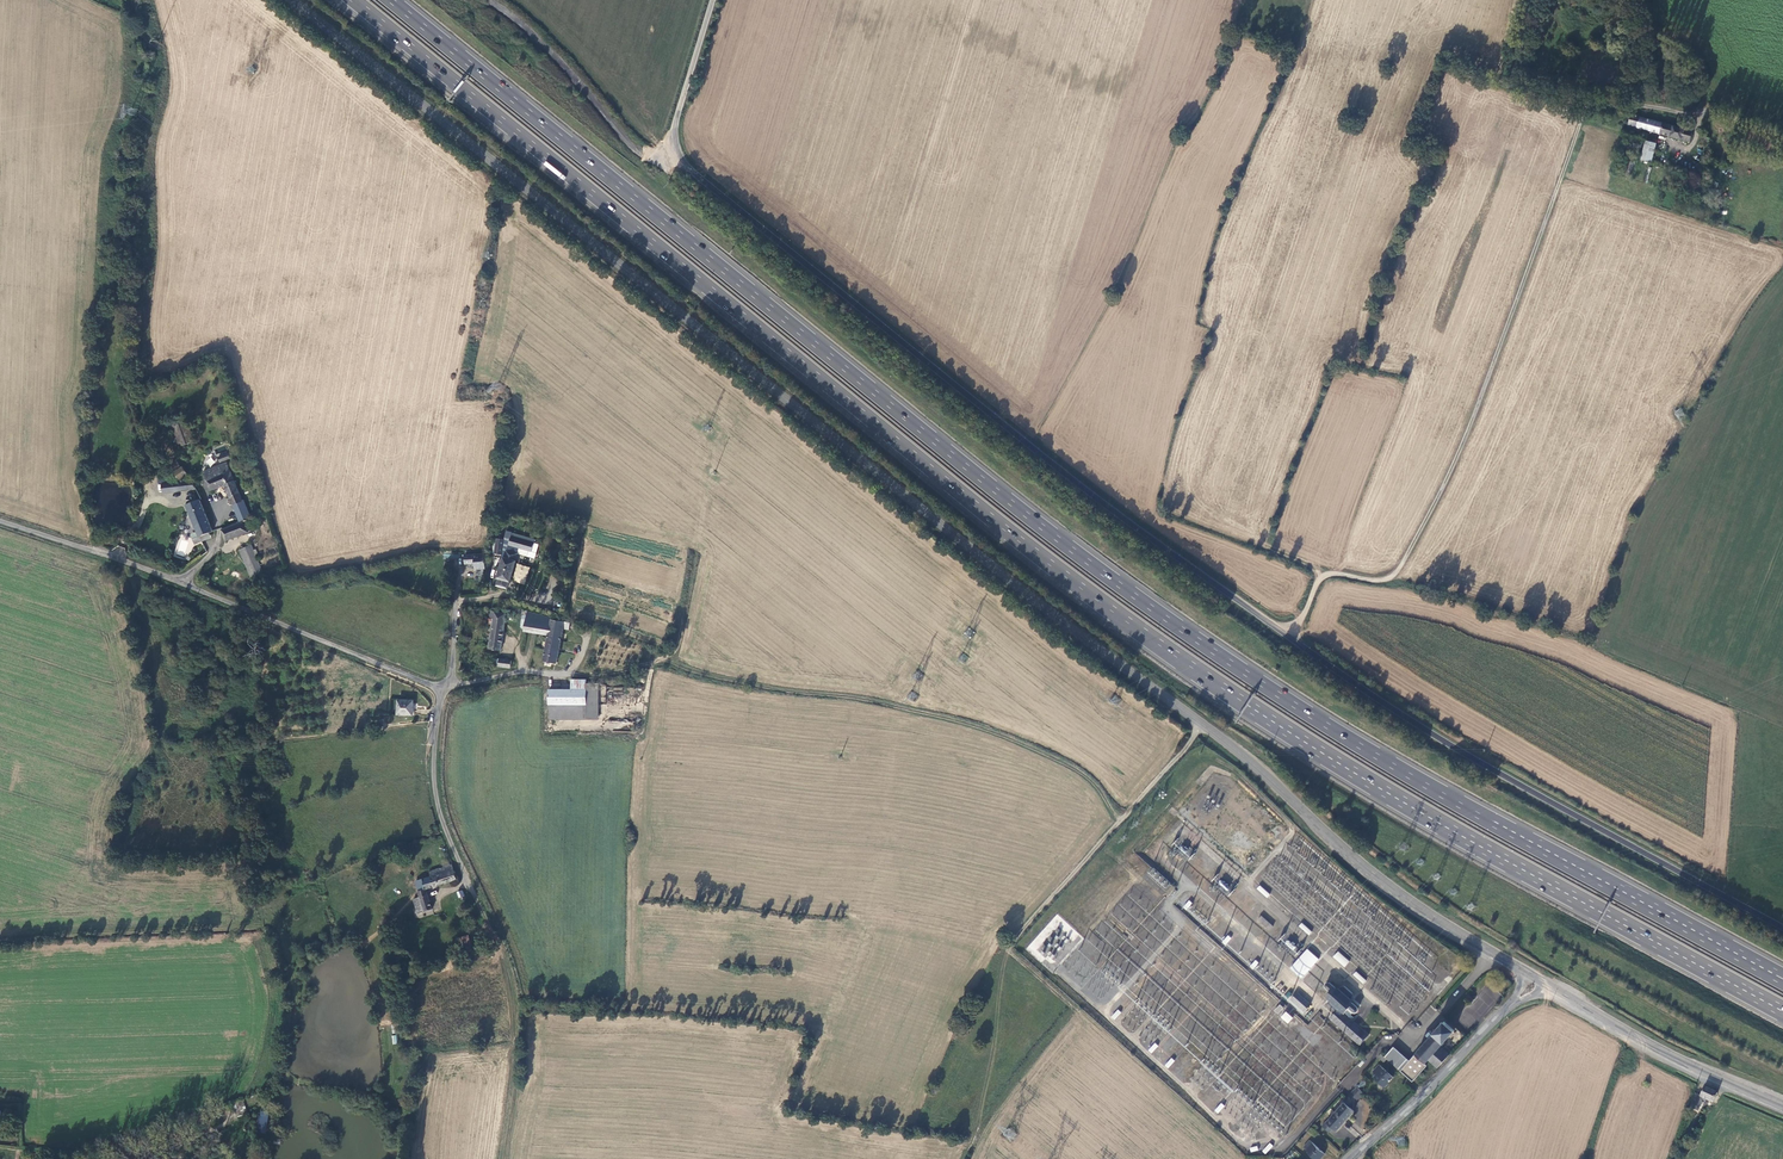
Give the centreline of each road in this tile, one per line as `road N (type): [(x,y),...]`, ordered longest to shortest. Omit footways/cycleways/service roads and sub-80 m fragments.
road 1 (trunk): [(353,0),(967,498),(1237,698),(1479,846),(1782,1012)]
road 2 (trunk): [(1761,968),(1404,772),(1122,586),(389,0)]
road 3 (tertiary): [(289,0),(862,466),(1264,774),(1390,892),(1491,955)]
road 4 (track): [(1292,639),(1325,575),(1384,585),(1398,573),(1495,363),(1589,108),(1692,116),(1714,108),(1782,137)]
road 5 (track): [(581,675),(670,661),(967,724),(1087,778),(1119,823)]
road 6 (track): [(970,1148),(1071,1009),(1006,950),(1202,725)]
road 7 (unclassified): [(444,689),(124,559),(0,520)]
road 8 (track): [(0,937),(275,929),(288,959),(294,1018),(277,1098)]
road 9 (unclassified): [(520,1008),(442,822),(433,769),(444,689)]
road 10 (tertiary): [(1551,988),(1636,1038),(1782,1106)]
road 11 (tertiary): [(1352,1158),(1506,1010)]
road 12 (track): [(1596,104),(1513,81),(1535,0)]

